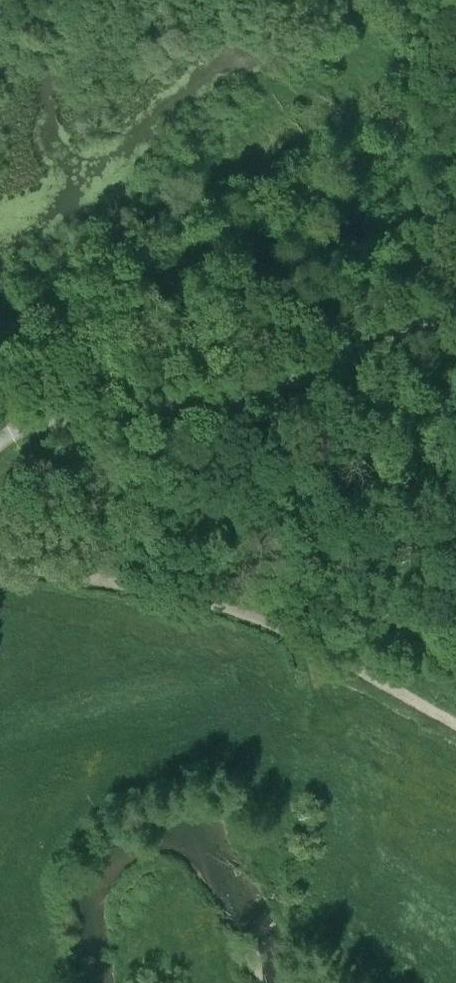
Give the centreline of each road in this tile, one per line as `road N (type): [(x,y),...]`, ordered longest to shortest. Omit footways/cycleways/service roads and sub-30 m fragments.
road 1 (track): [(0,562),(243,609),(455,725)]
road 2 (residential): [(0,441),(282,381),(386,346),(455,308)]

